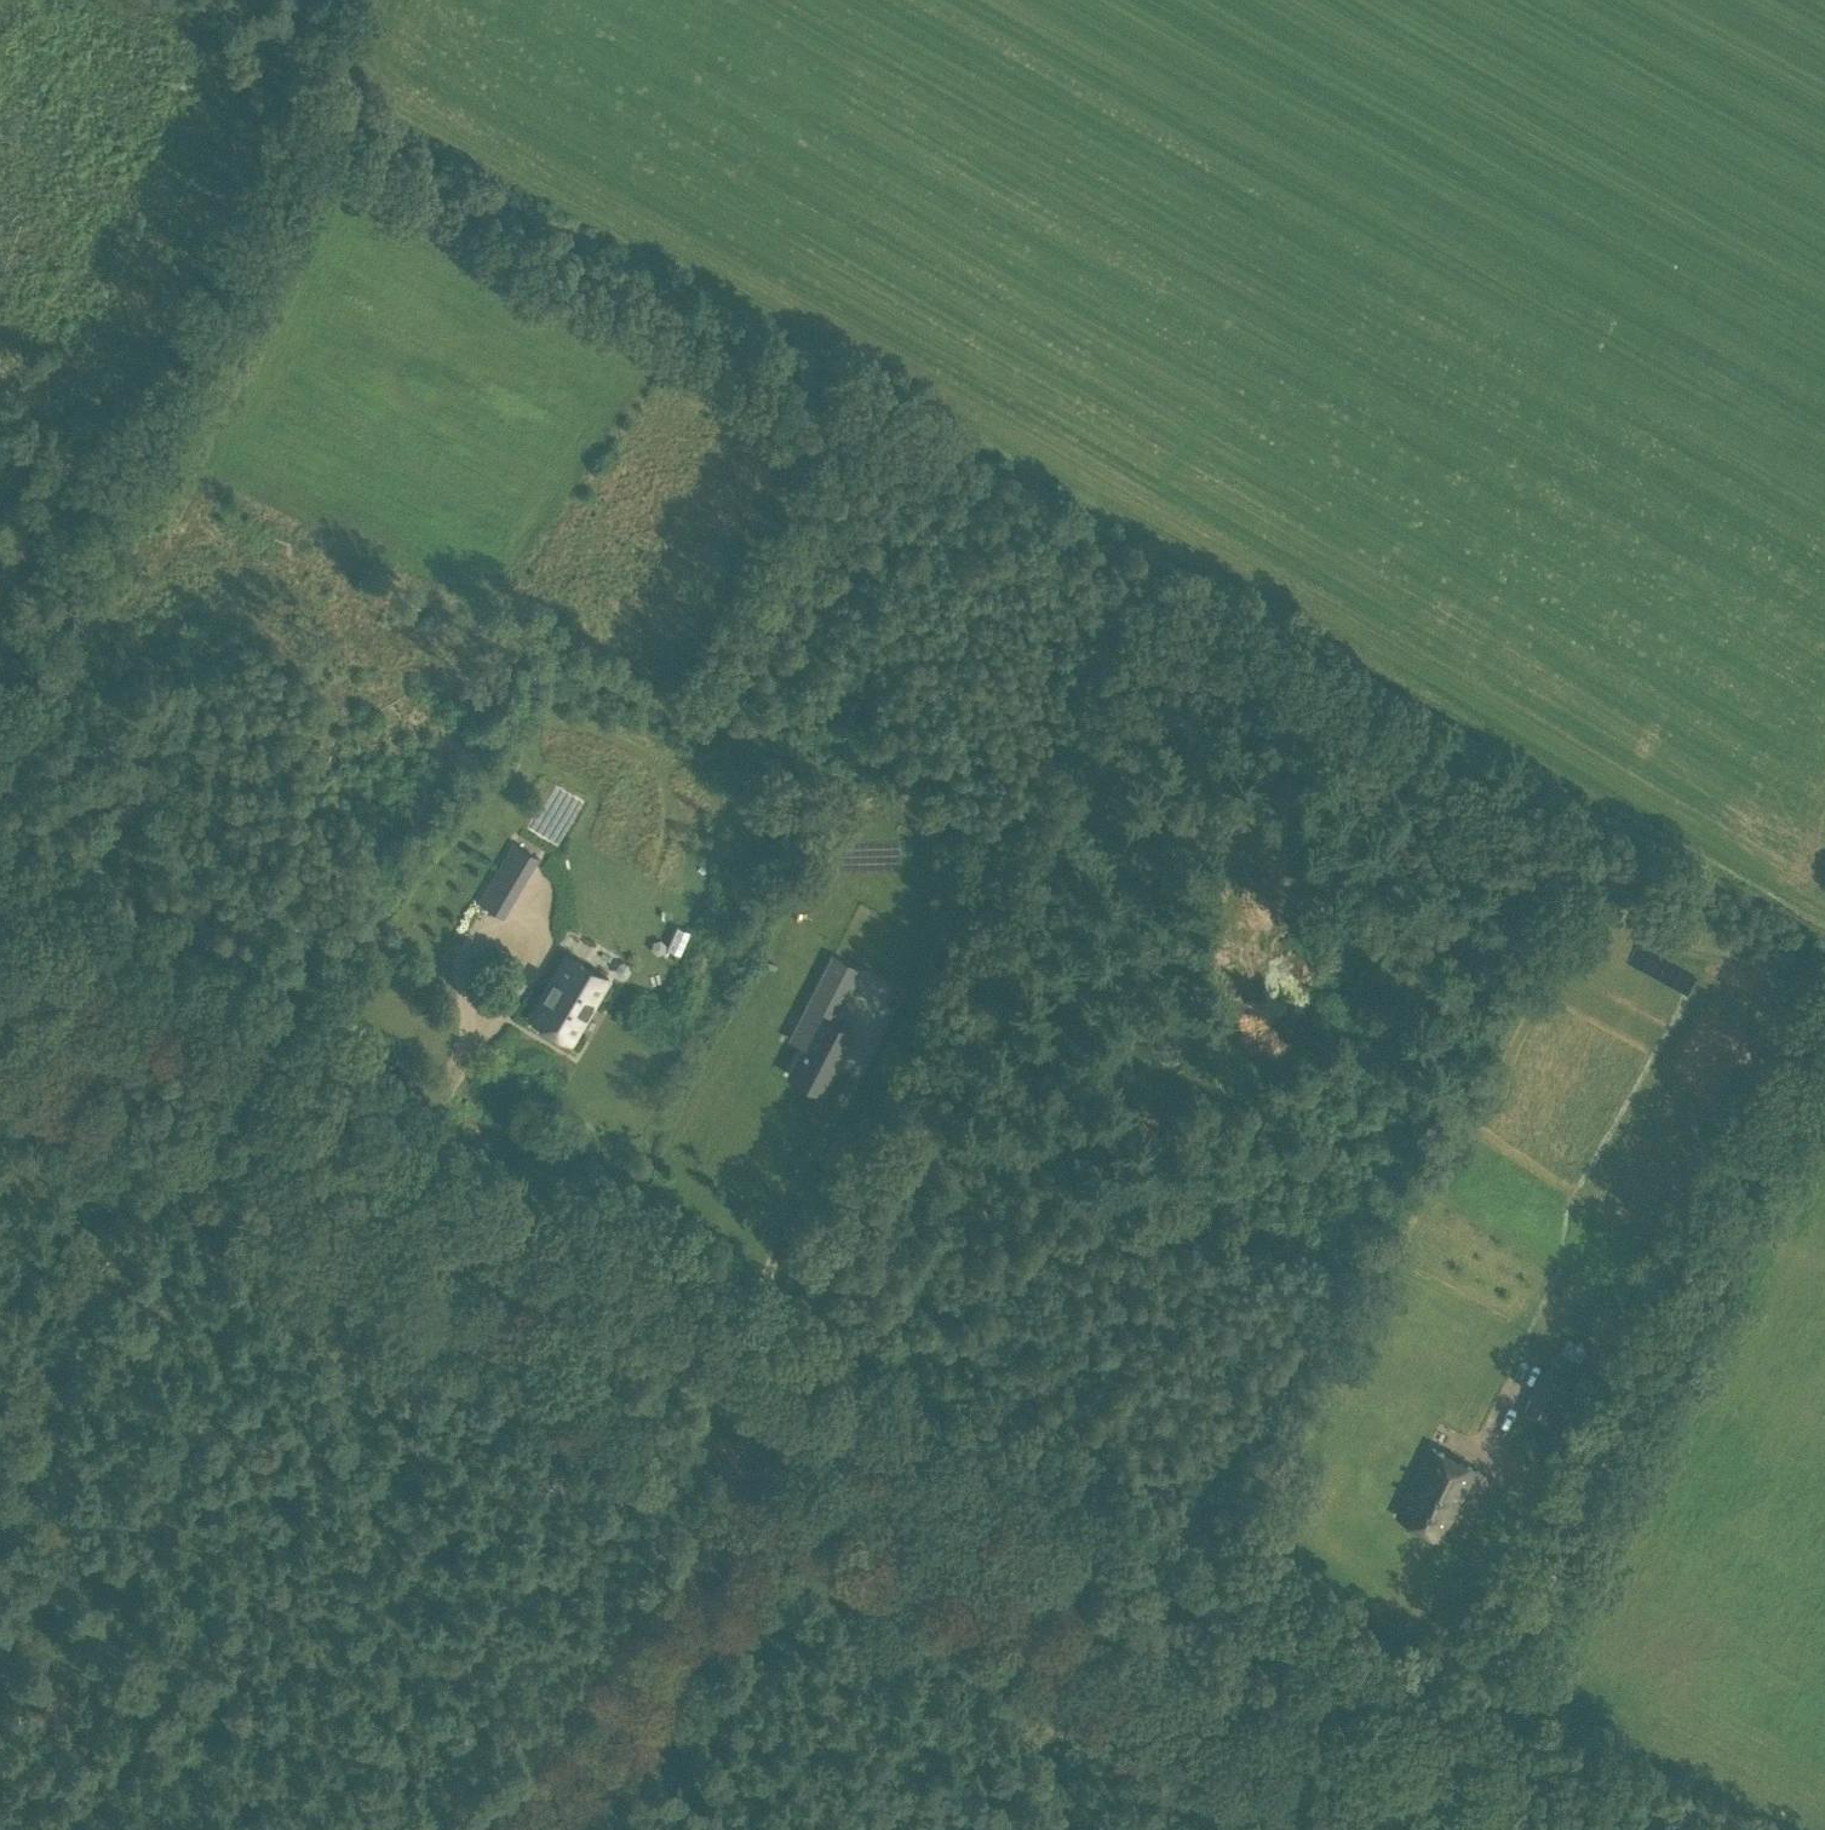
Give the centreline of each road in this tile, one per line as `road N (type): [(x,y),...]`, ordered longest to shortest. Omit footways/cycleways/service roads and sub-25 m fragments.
road 1 (track): [(345,1197),(1466,1829)]
road 2 (track): [(325,0),(287,97),(0,599)]
road 3 (track): [(345,1197),(307,1123),(124,1023),(50,1030)]
road 4 (track): [(50,1030),(345,1197)]

